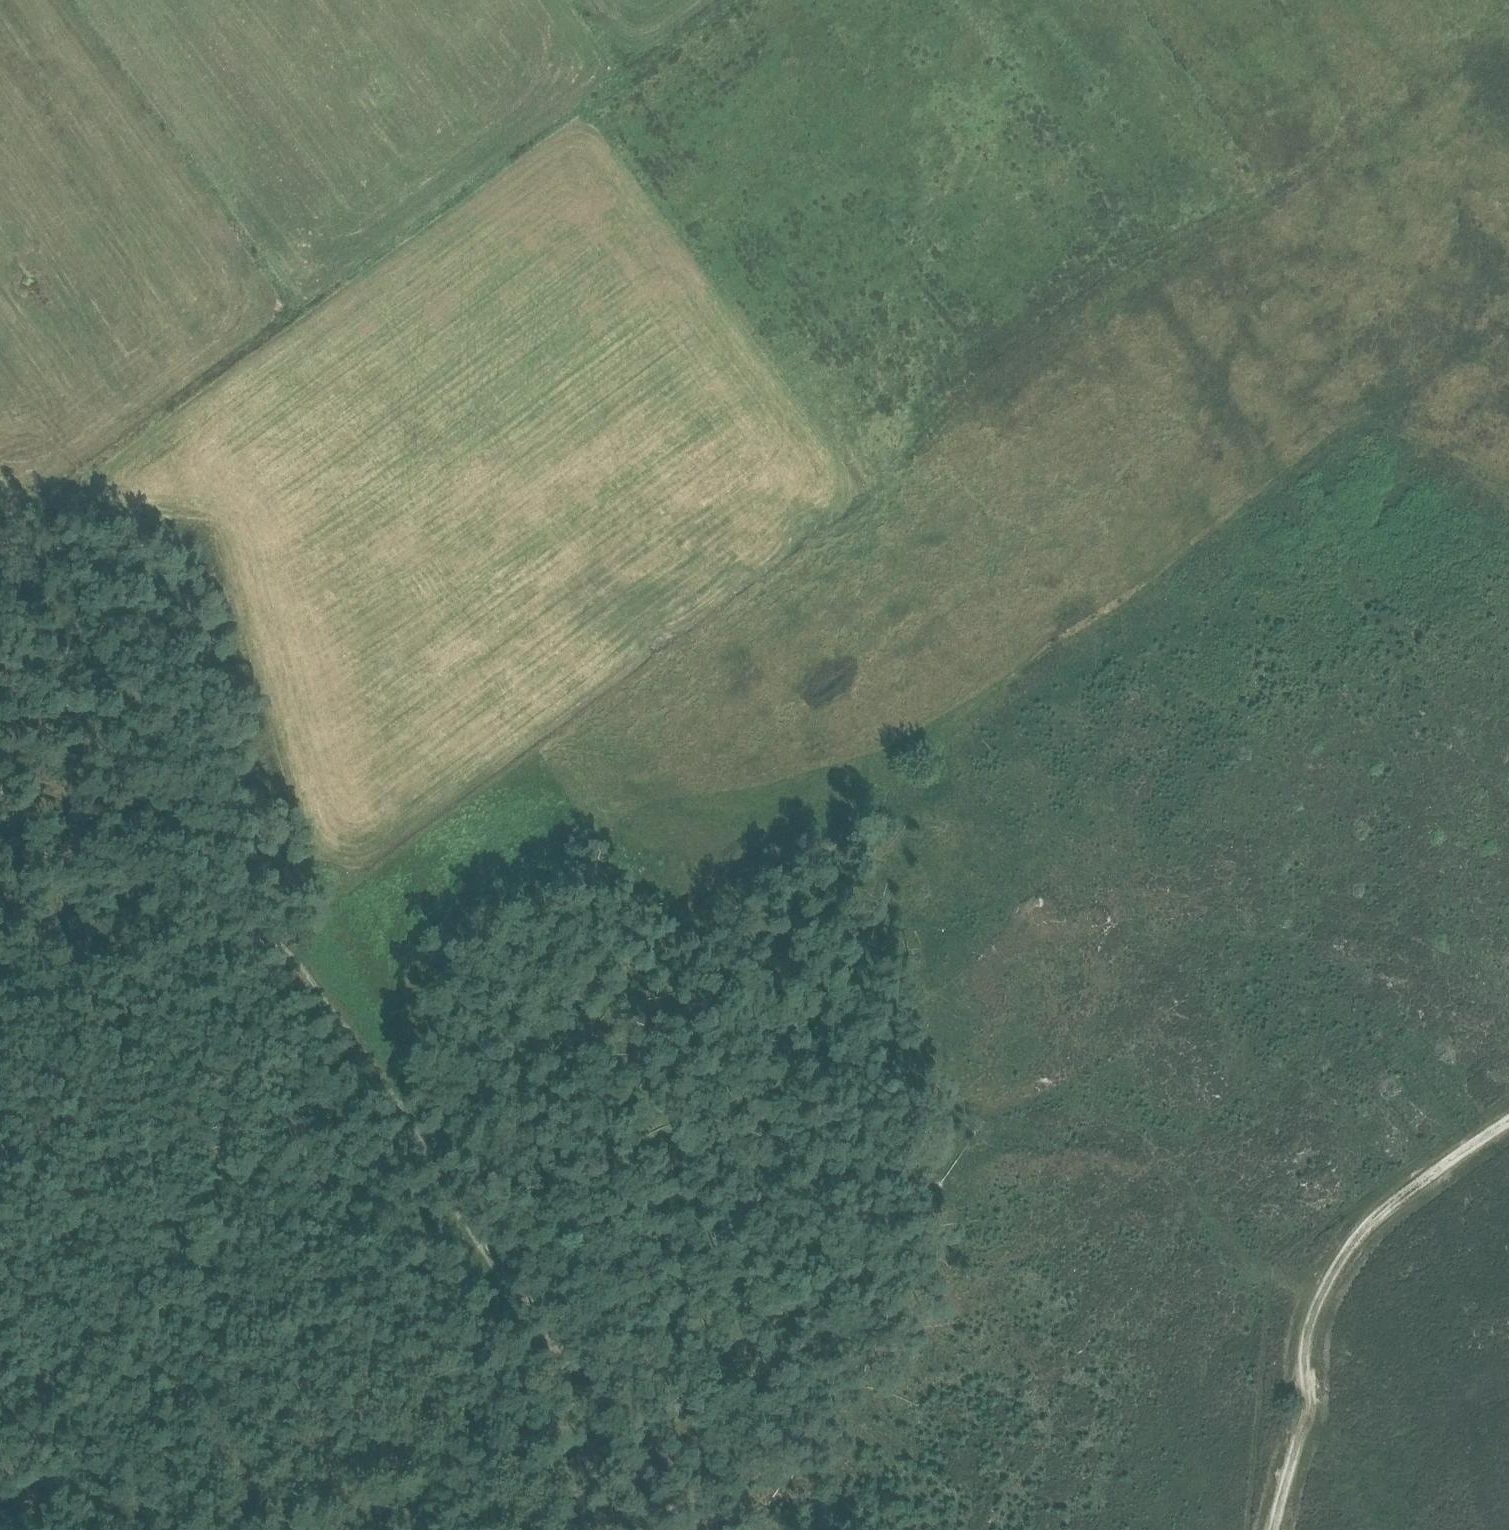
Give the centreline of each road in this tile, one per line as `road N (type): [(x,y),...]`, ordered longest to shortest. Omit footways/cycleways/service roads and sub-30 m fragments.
road 1 (track): [(1508,1120),(1376,1219),(1333,1277),(1310,1335),(1276,1529)]

